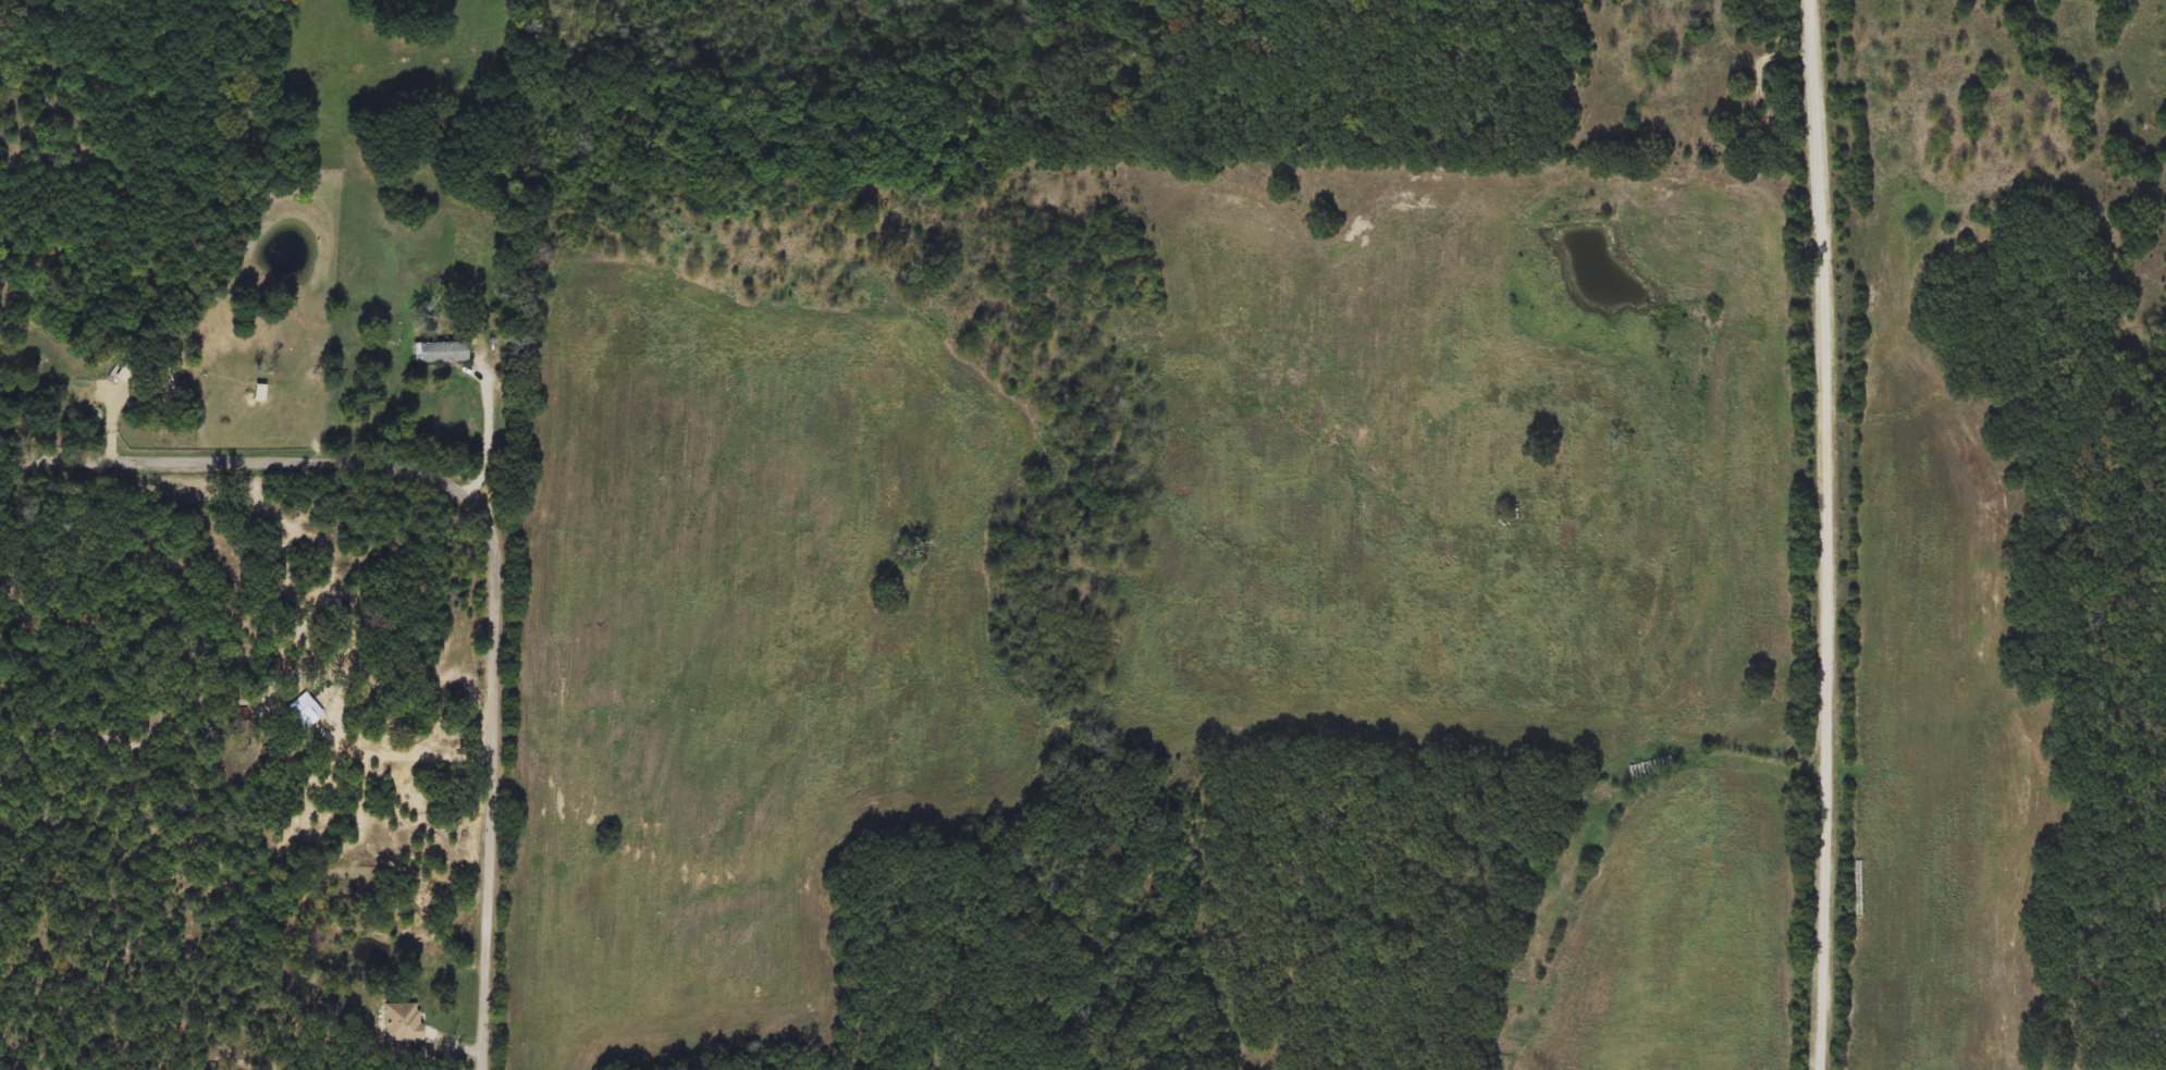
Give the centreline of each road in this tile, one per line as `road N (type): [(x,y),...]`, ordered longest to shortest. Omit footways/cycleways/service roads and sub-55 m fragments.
road 1 (residential): [(1824,1069),(1831,603),(1813,0)]
road 2 (residential): [(486,1069),(497,556),(488,513),(475,496),(428,472),(354,457),(0,453)]

